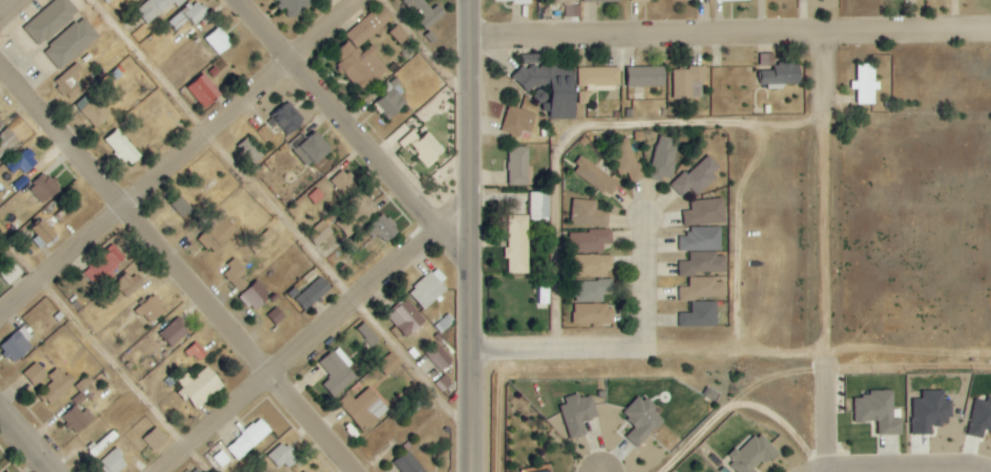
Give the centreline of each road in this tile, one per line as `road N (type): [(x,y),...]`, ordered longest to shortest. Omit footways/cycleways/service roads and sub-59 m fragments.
road 1 (residential): [(363,471),(0,59)]
road 2 (residential): [(465,34),(990,27)]
road 3 (residential): [(0,320),(355,0)]
road 4 (tertiary): [(470,471),(466,0)]
road 5 (residential): [(167,471),(468,200)]
road 6 (tertiary): [(235,0),(469,256)]
road 7 (residential): [(807,471),(990,467)]
road 8 (residential): [(468,348),(645,342)]
road 9 (residential): [(645,342),(643,216)]

